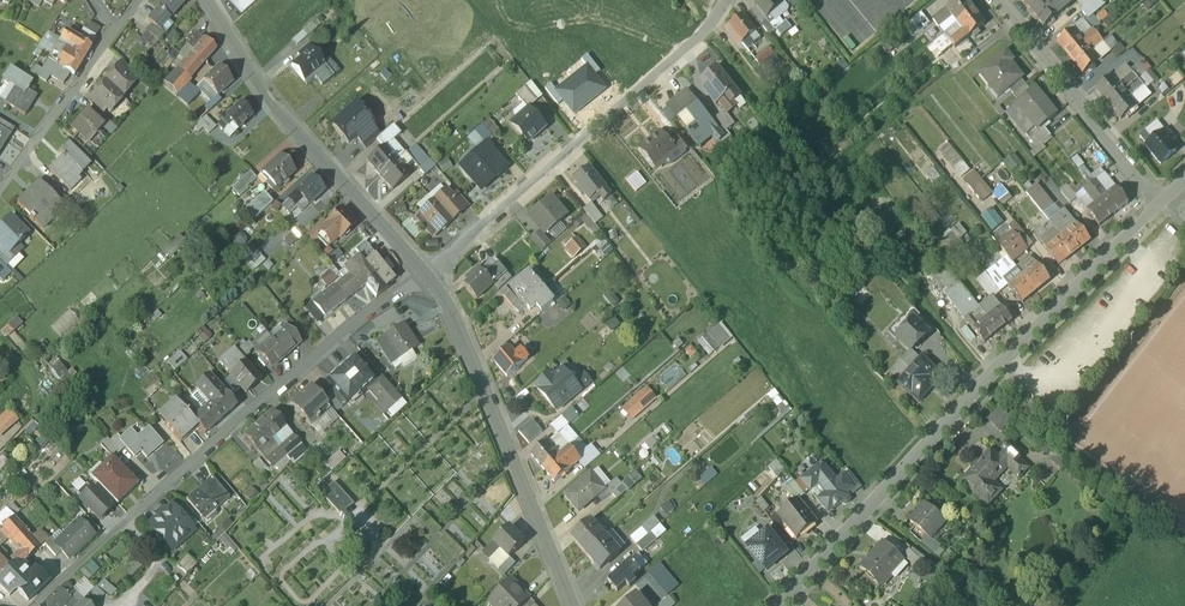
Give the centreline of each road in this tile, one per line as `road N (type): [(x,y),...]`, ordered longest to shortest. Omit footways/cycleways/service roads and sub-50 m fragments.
road 1 (residential): [(1167,210),(1008,359),(780,605)]
road 2 (residential): [(24,605),(352,314),(425,268)]
road 3 (residential): [(425,268),(684,51),(726,0)]
road 4 (residential): [(572,605),(456,318),(425,268)]
road 5 (residential): [(425,268),(269,97),(208,0)]
road 6 (residential): [(991,0),(1167,210)]
road 7 (residential): [(0,190),(113,32)]

